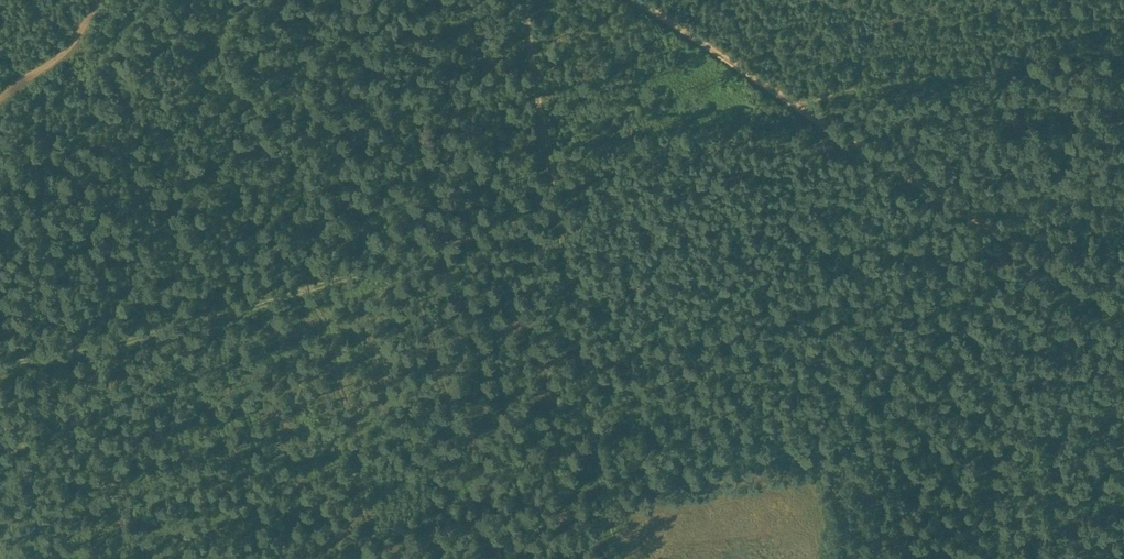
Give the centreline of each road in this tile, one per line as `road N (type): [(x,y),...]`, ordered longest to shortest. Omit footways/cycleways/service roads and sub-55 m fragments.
road 1 (track): [(626,558),(525,0)]
road 2 (track): [(913,558),(878,313),(829,118)]
road 3 (track): [(795,97),(1123,308)]
road 4 (track): [(795,97),(1123,40)]
road 5 (track): [(652,0),(795,97)]
road 6 (track): [(0,101),(92,32),(105,0)]

